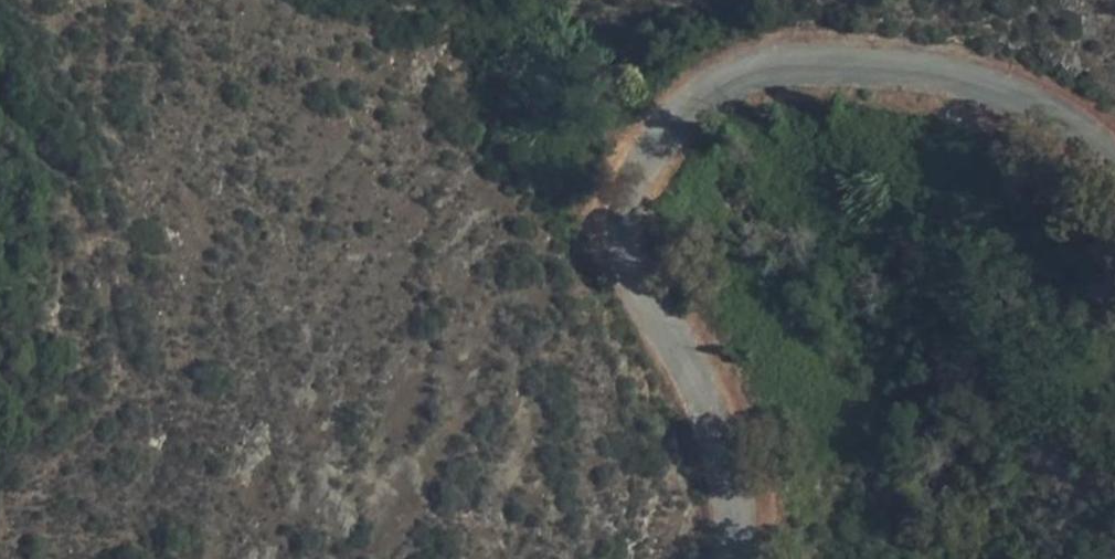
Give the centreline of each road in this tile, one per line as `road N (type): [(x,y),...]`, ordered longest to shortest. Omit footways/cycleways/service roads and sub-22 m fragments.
road 1 (residential): [(738,558),(732,490),(711,414),(630,268),(628,196),(659,141),(742,75),(848,65),(1014,90),(1114,165)]

